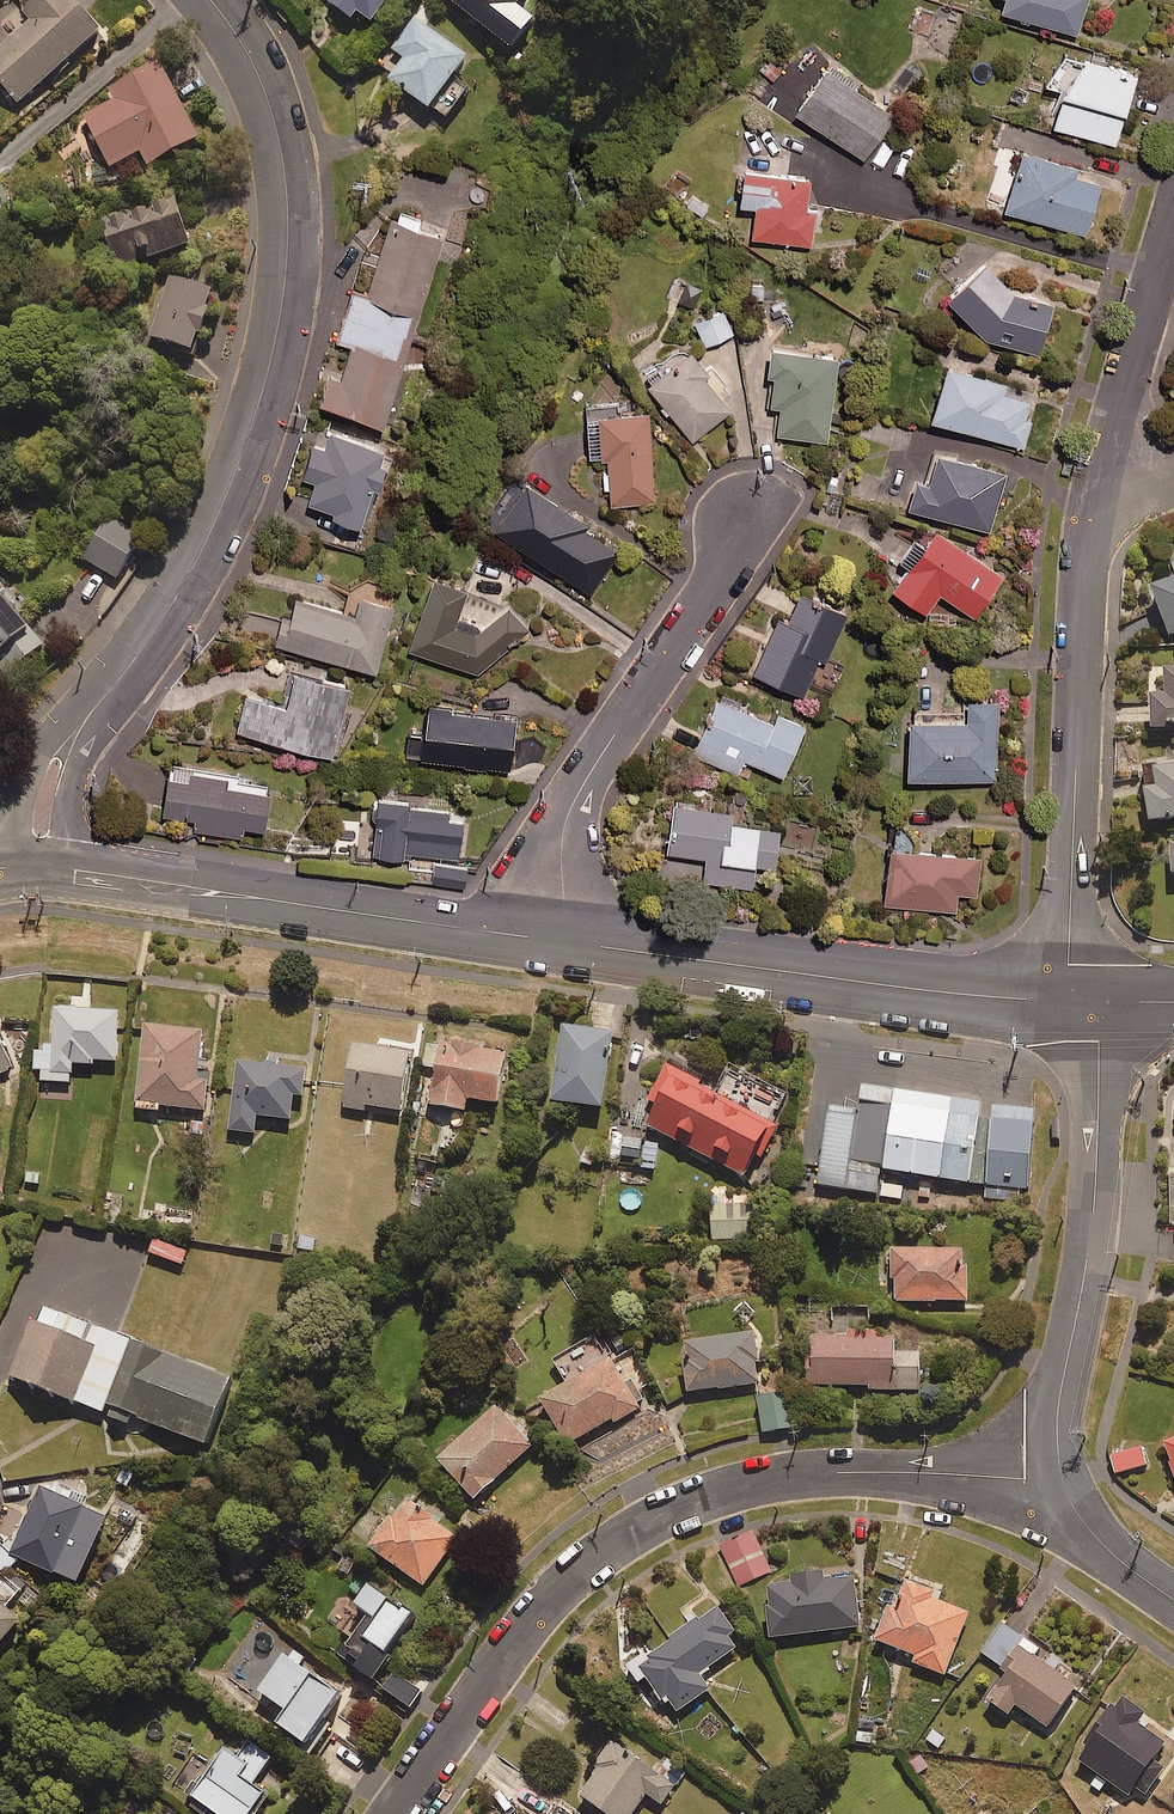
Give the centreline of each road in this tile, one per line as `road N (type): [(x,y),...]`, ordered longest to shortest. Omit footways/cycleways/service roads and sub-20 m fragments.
road 1 (residential): [(211,0),(256,67),(286,169),(290,229),(275,362),(242,460),(182,587),(52,773),(32,869)]
road 2 (residential): [(372,1813),(534,1590),(572,1551),(663,1496),(758,1461),(828,1451),(924,1449),(1055,1461)]
road 3 (tertiary): [(32,869),(566,942)]
road 4 (tertiary): [(566,942),(1065,1001)]
road 5 (residential): [(1065,1001),(1090,511)]
road 6 (residential): [(745,519),(718,582),(566,817),(566,942)]
road 7 (residential): [(1095,1002),(1097,1200),(1055,1414),(1055,1461)]
road 8 (residential): [(1090,511),(1173,221)]
road 9 (residential): [(1055,1461),(1080,1526),(1173,1600)]

